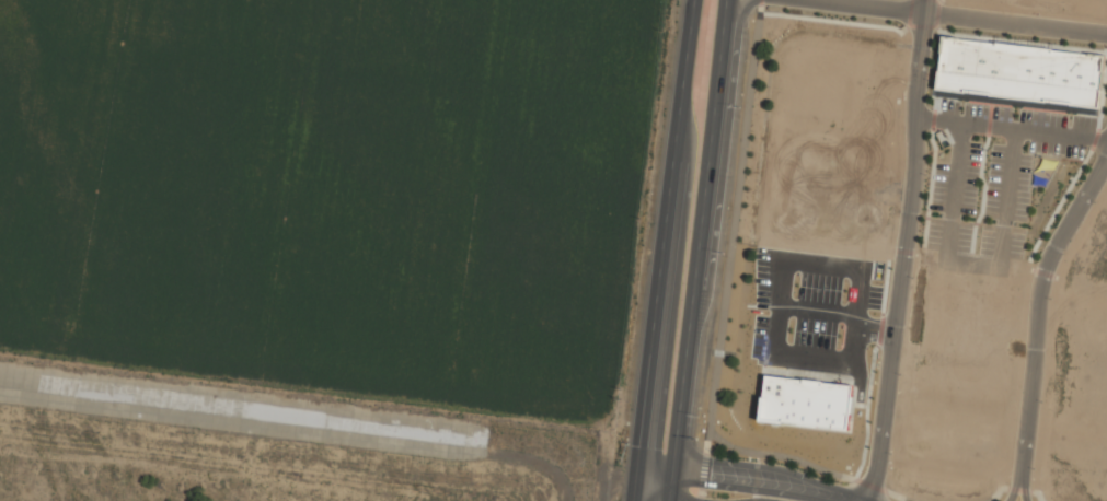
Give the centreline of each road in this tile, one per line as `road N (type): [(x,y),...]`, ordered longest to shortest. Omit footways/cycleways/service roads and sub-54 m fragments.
road 1 (primary): [(696,0),(635,500)]
road 2 (primary): [(672,500),(732,0)]
road 3 (residential): [(926,14),(919,151),(871,500)]
road 4 (residential): [(1106,162),(1047,270),(1024,474)]
road 5 (residential): [(854,500),(639,466)]
road 6 (residential): [(926,14),(1106,34)]

